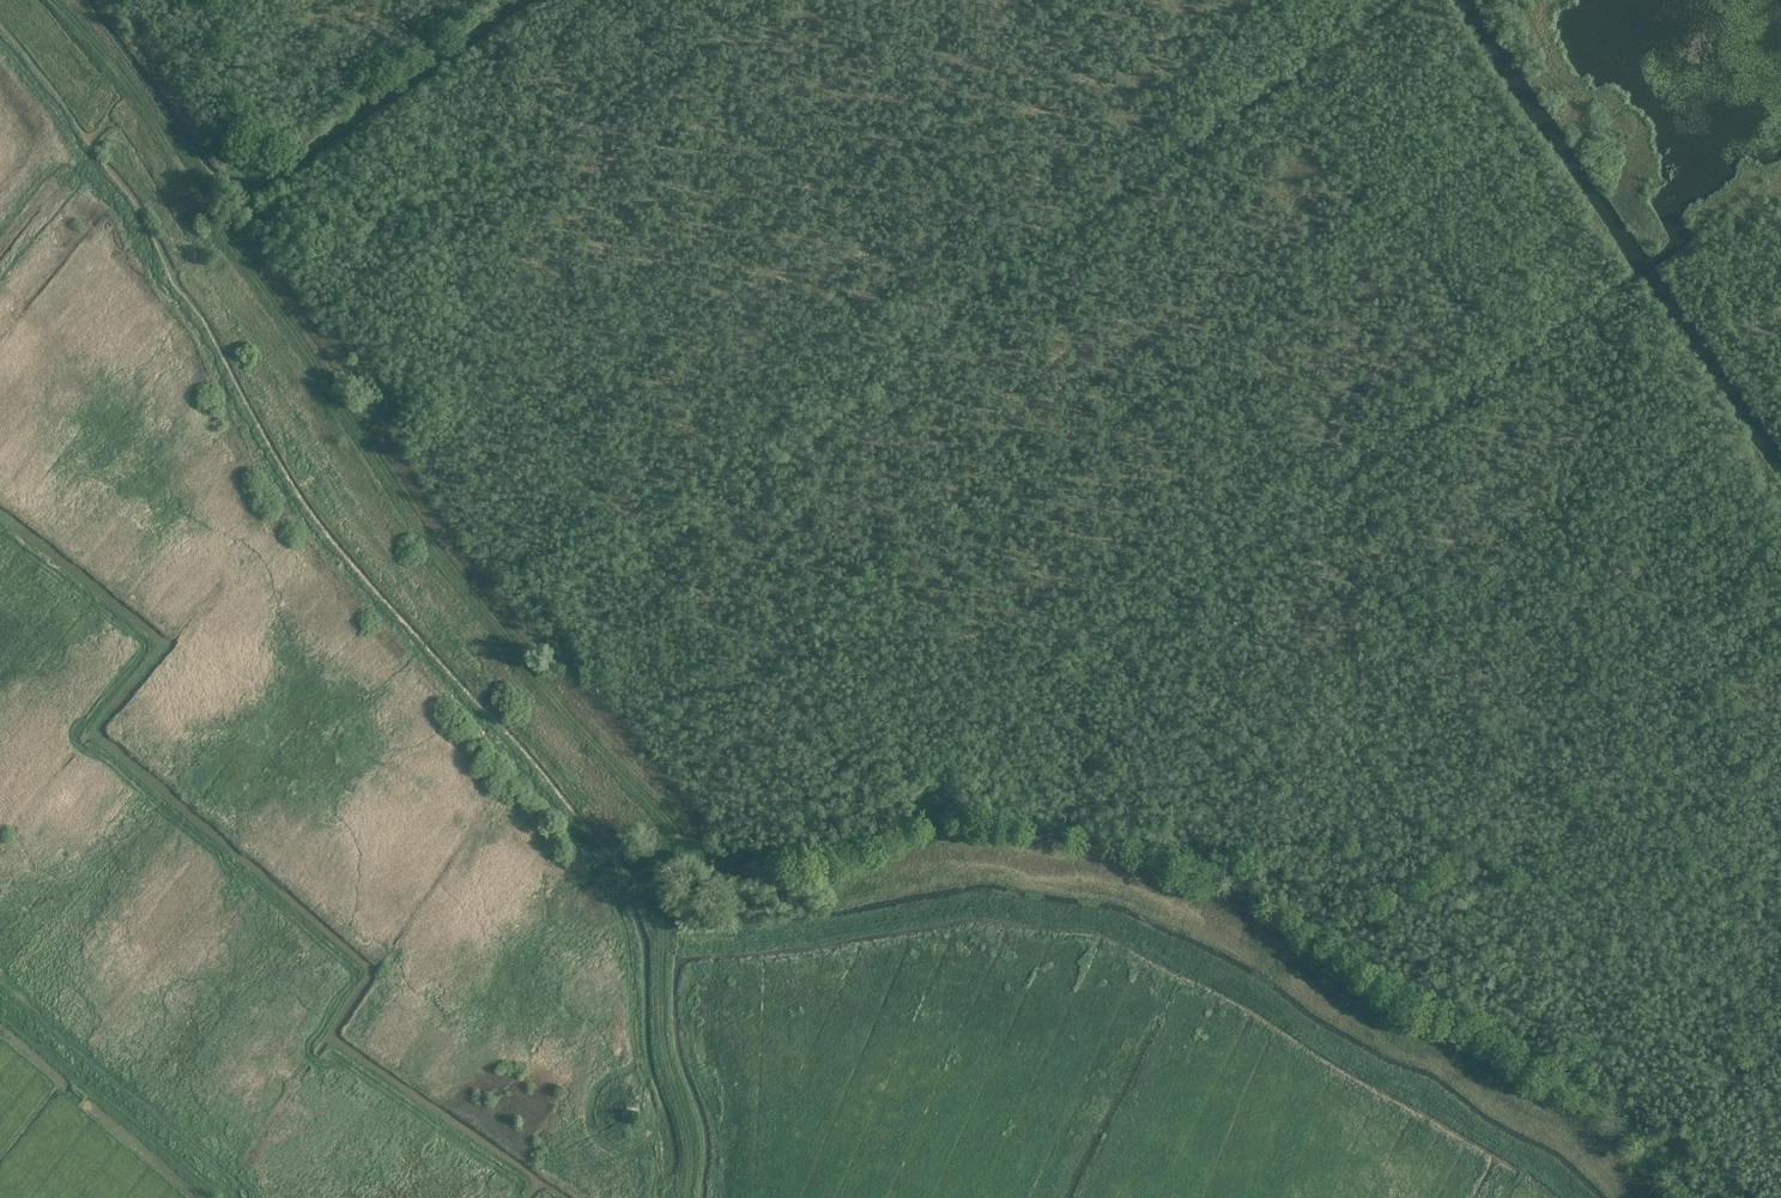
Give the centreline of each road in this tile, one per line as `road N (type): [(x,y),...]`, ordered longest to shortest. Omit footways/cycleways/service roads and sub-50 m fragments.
road 1 (track): [(659,914),(665,1058),(688,1134),(688,1197)]
road 2 (track): [(677,831),(706,855),(739,859),(825,841)]

